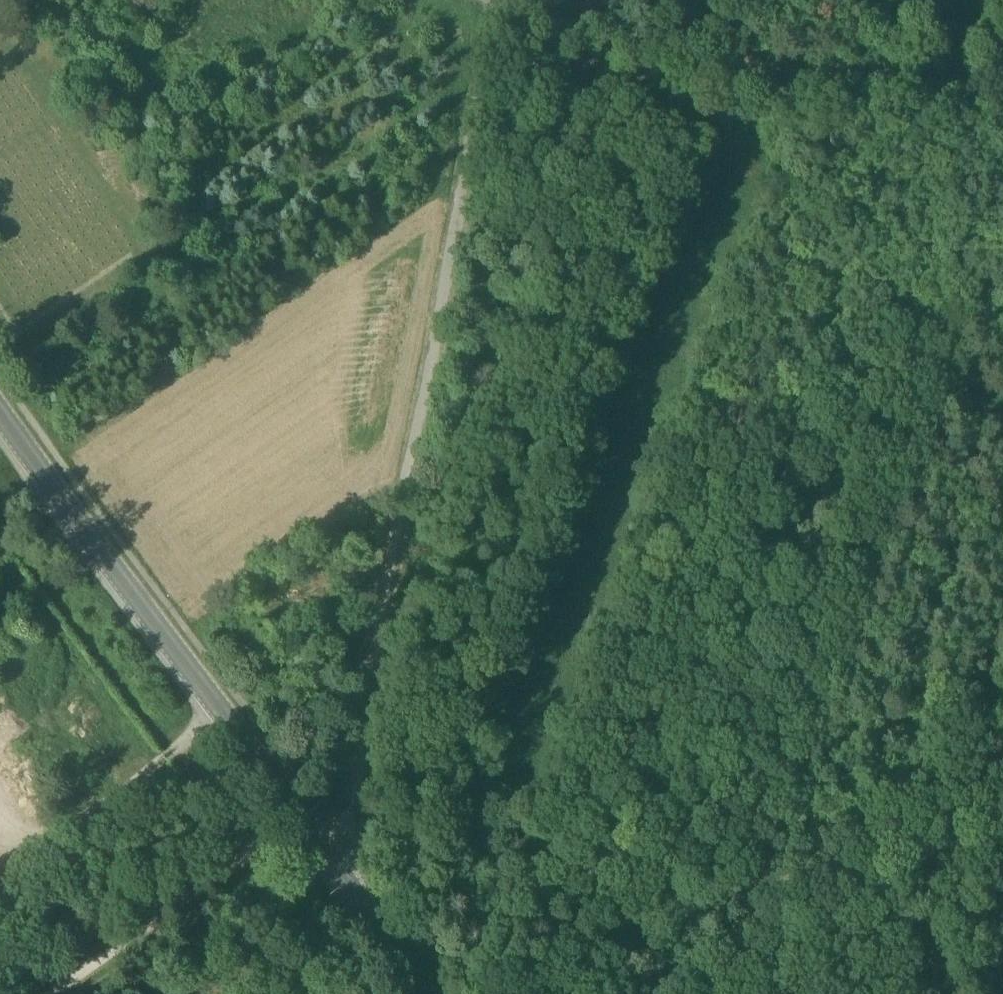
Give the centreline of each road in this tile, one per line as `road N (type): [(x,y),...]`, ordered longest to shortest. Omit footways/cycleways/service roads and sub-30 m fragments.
road 1 (tertiary): [(0,413),(315,835),(421,993)]
road 2 (track): [(54,993),(287,835),(315,835)]

